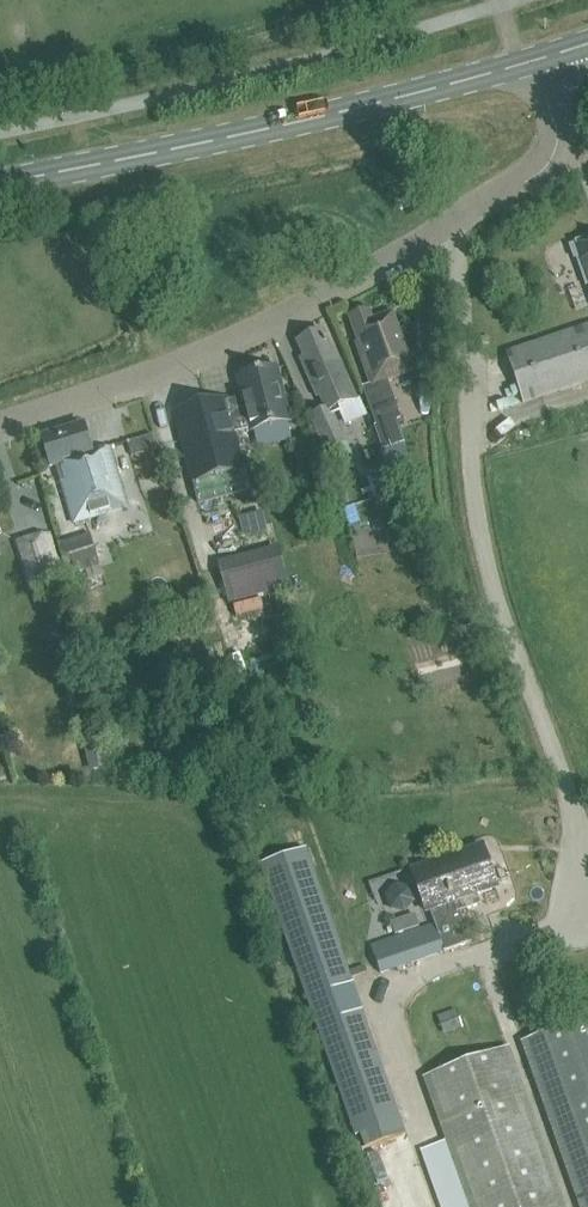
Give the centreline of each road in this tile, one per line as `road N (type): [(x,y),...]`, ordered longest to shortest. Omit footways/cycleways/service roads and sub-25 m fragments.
road 1 (unclassified): [(0,423),(315,302),(532,178),(559,142),(527,64)]
road 2 (secondary): [(0,184),(527,64)]

